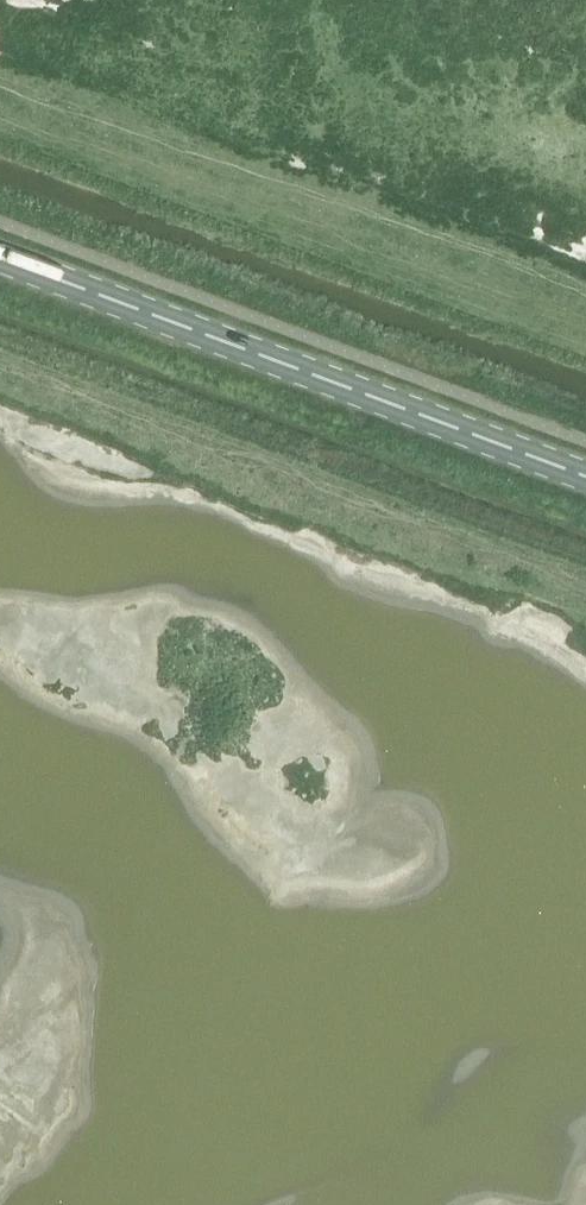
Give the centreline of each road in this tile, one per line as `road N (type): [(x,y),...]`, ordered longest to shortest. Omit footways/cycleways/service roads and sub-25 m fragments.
road 1 (primary): [(585,477),(0,258)]

